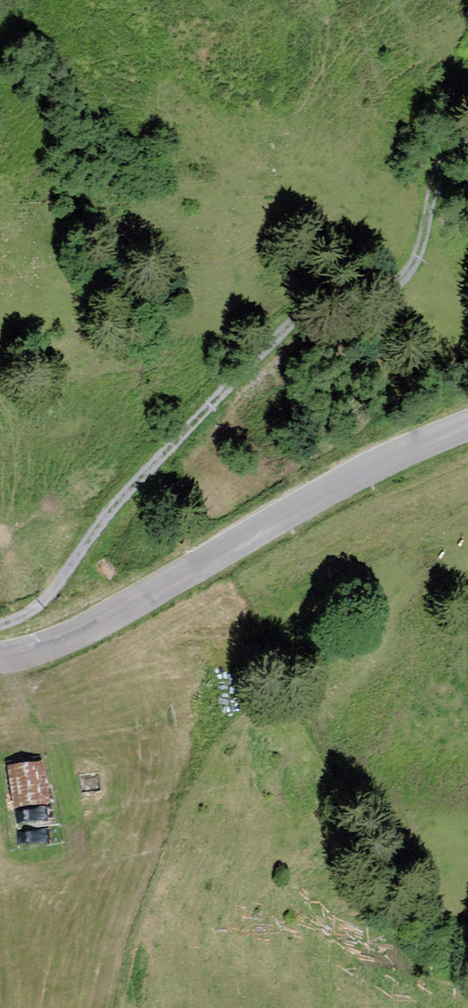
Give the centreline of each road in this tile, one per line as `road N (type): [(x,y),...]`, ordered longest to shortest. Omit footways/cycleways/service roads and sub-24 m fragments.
road 1 (track): [(0,623),(38,607),(71,574),(112,511),(294,323),(352,312),(404,285),(429,247),(425,152),(467,131)]
road 2 (tertiary): [(467,427),(344,483),(64,641),(0,659)]

